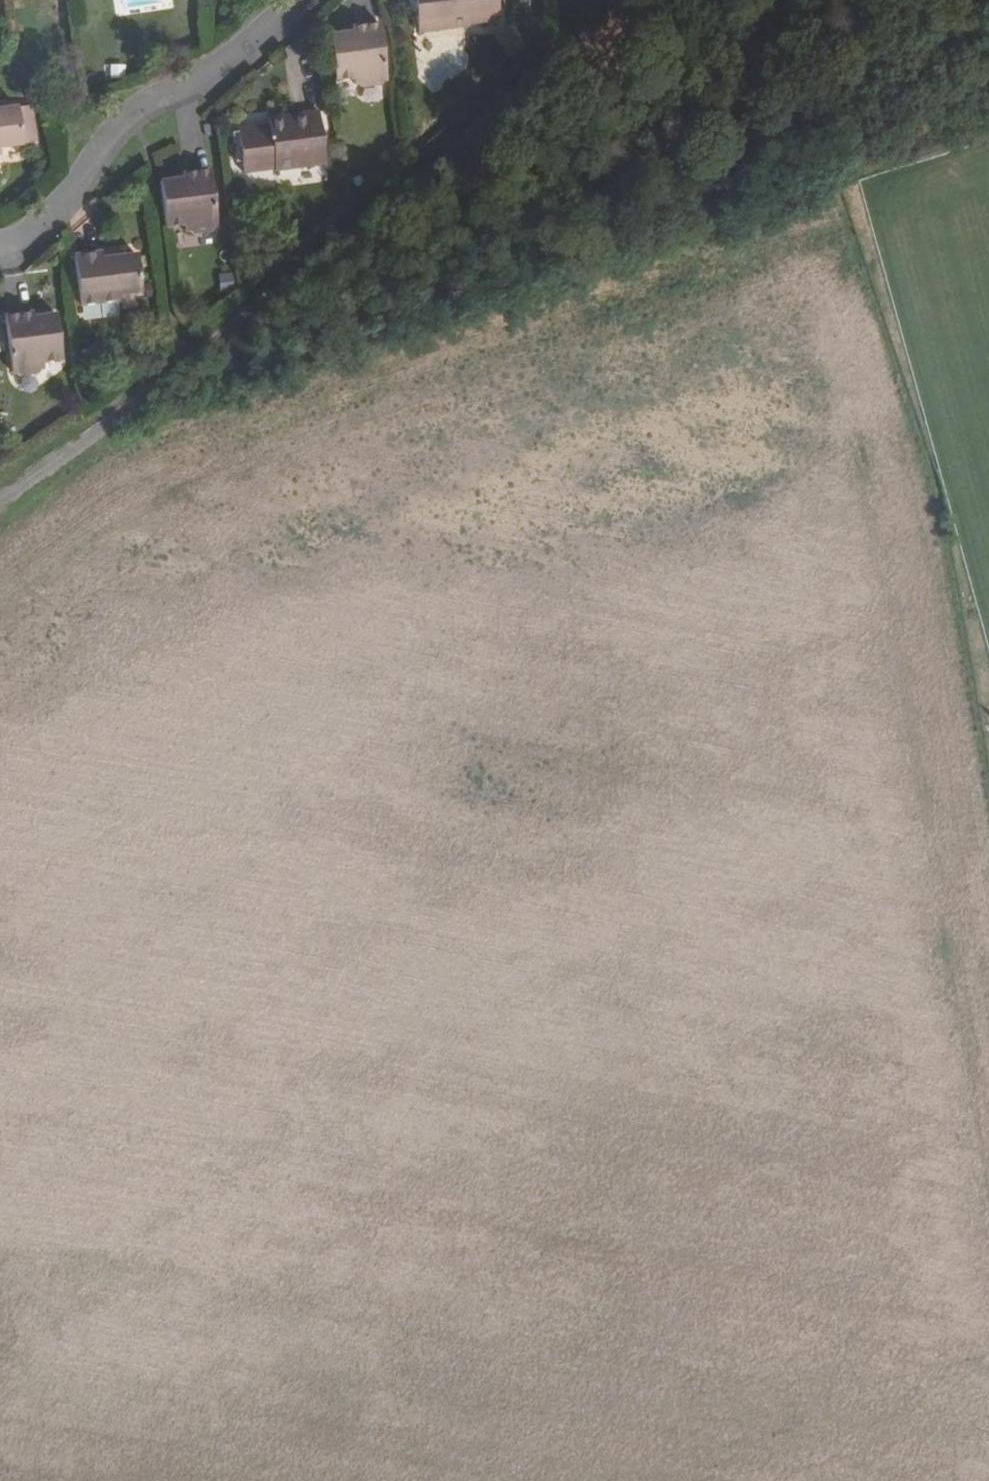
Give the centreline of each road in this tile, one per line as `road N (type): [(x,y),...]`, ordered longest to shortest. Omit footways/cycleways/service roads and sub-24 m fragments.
road 1 (residential): [(290,0),(199,78),(128,113),(40,217),(0,245)]

